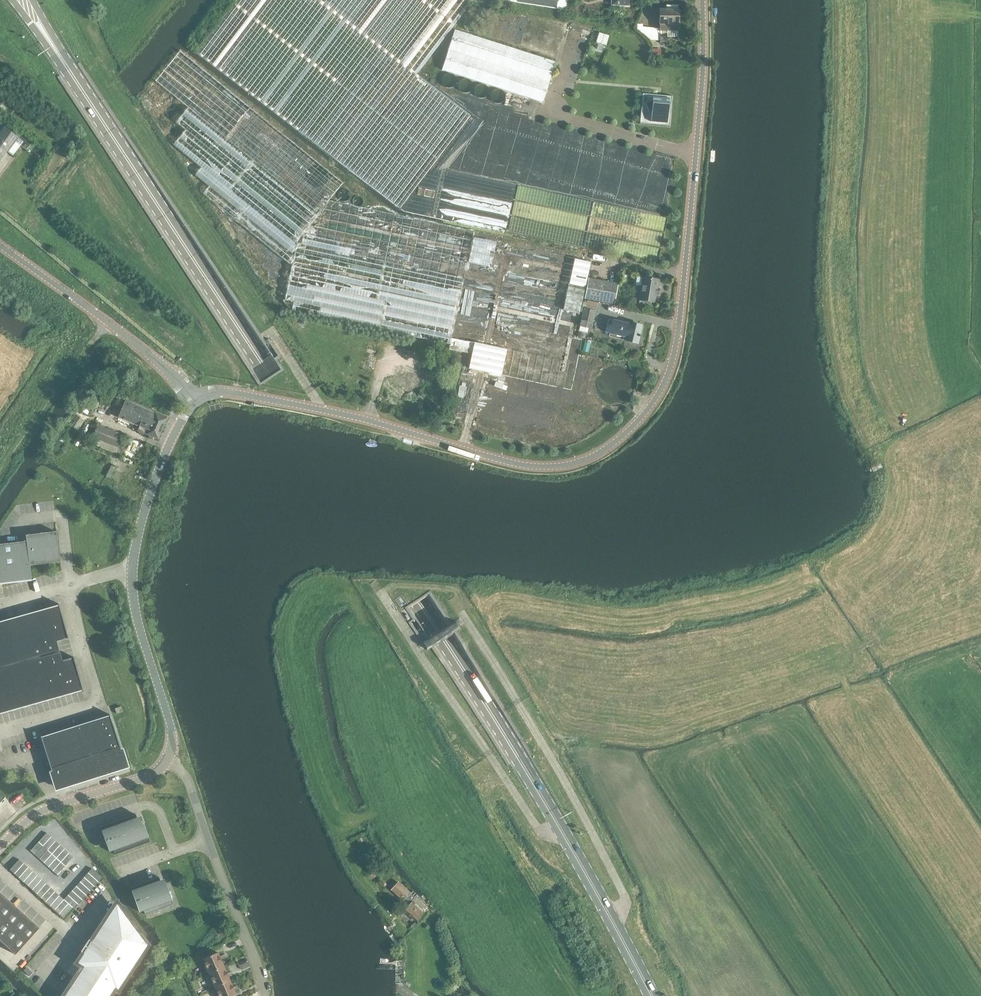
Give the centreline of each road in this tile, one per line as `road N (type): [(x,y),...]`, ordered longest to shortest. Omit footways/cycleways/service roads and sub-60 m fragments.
road 1 (tertiary): [(702,0),(676,363),(650,409),(615,445),(553,468),(235,393),(195,400)]
road 2 (primary): [(58,54),(416,604)]
road 3 (primary): [(652,995),(519,759),(416,604)]
road 4 (tertiary): [(172,759),(177,737),(134,604),(132,573),(155,480),(195,400)]
road 5 (unclassified): [(172,759),(189,779),(267,995)]
road 6 (unclassified): [(195,400),(170,372),(0,243)]
road 7 (tertiary): [(172,759),(149,776),(42,811),(0,847)]
road 8 (track): [(0,473),(109,324)]

